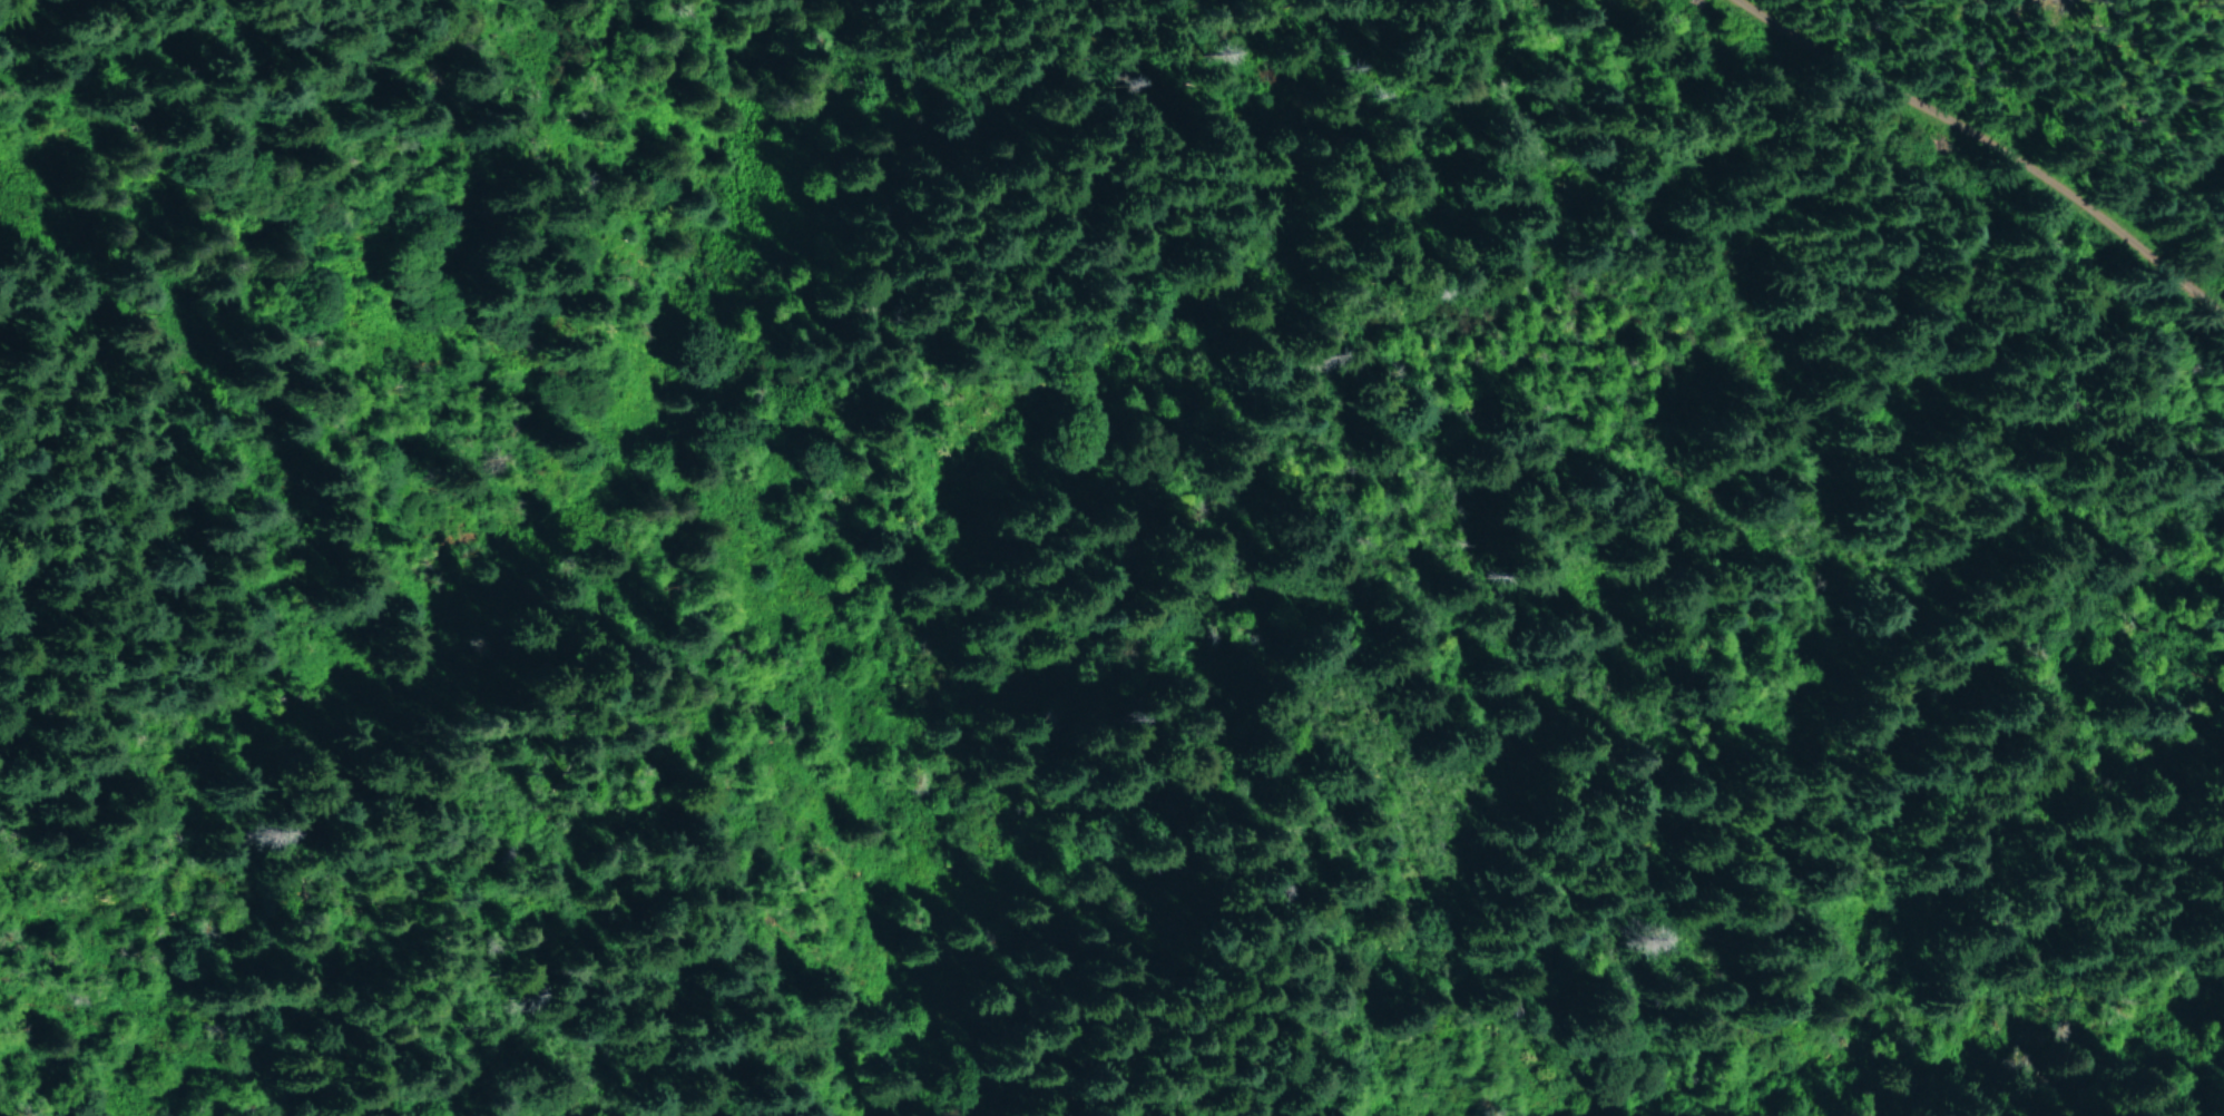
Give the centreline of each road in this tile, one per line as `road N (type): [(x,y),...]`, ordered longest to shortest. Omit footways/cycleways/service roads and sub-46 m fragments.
road 1 (residential): [(2223,219),(2074,82),(1913,0)]

